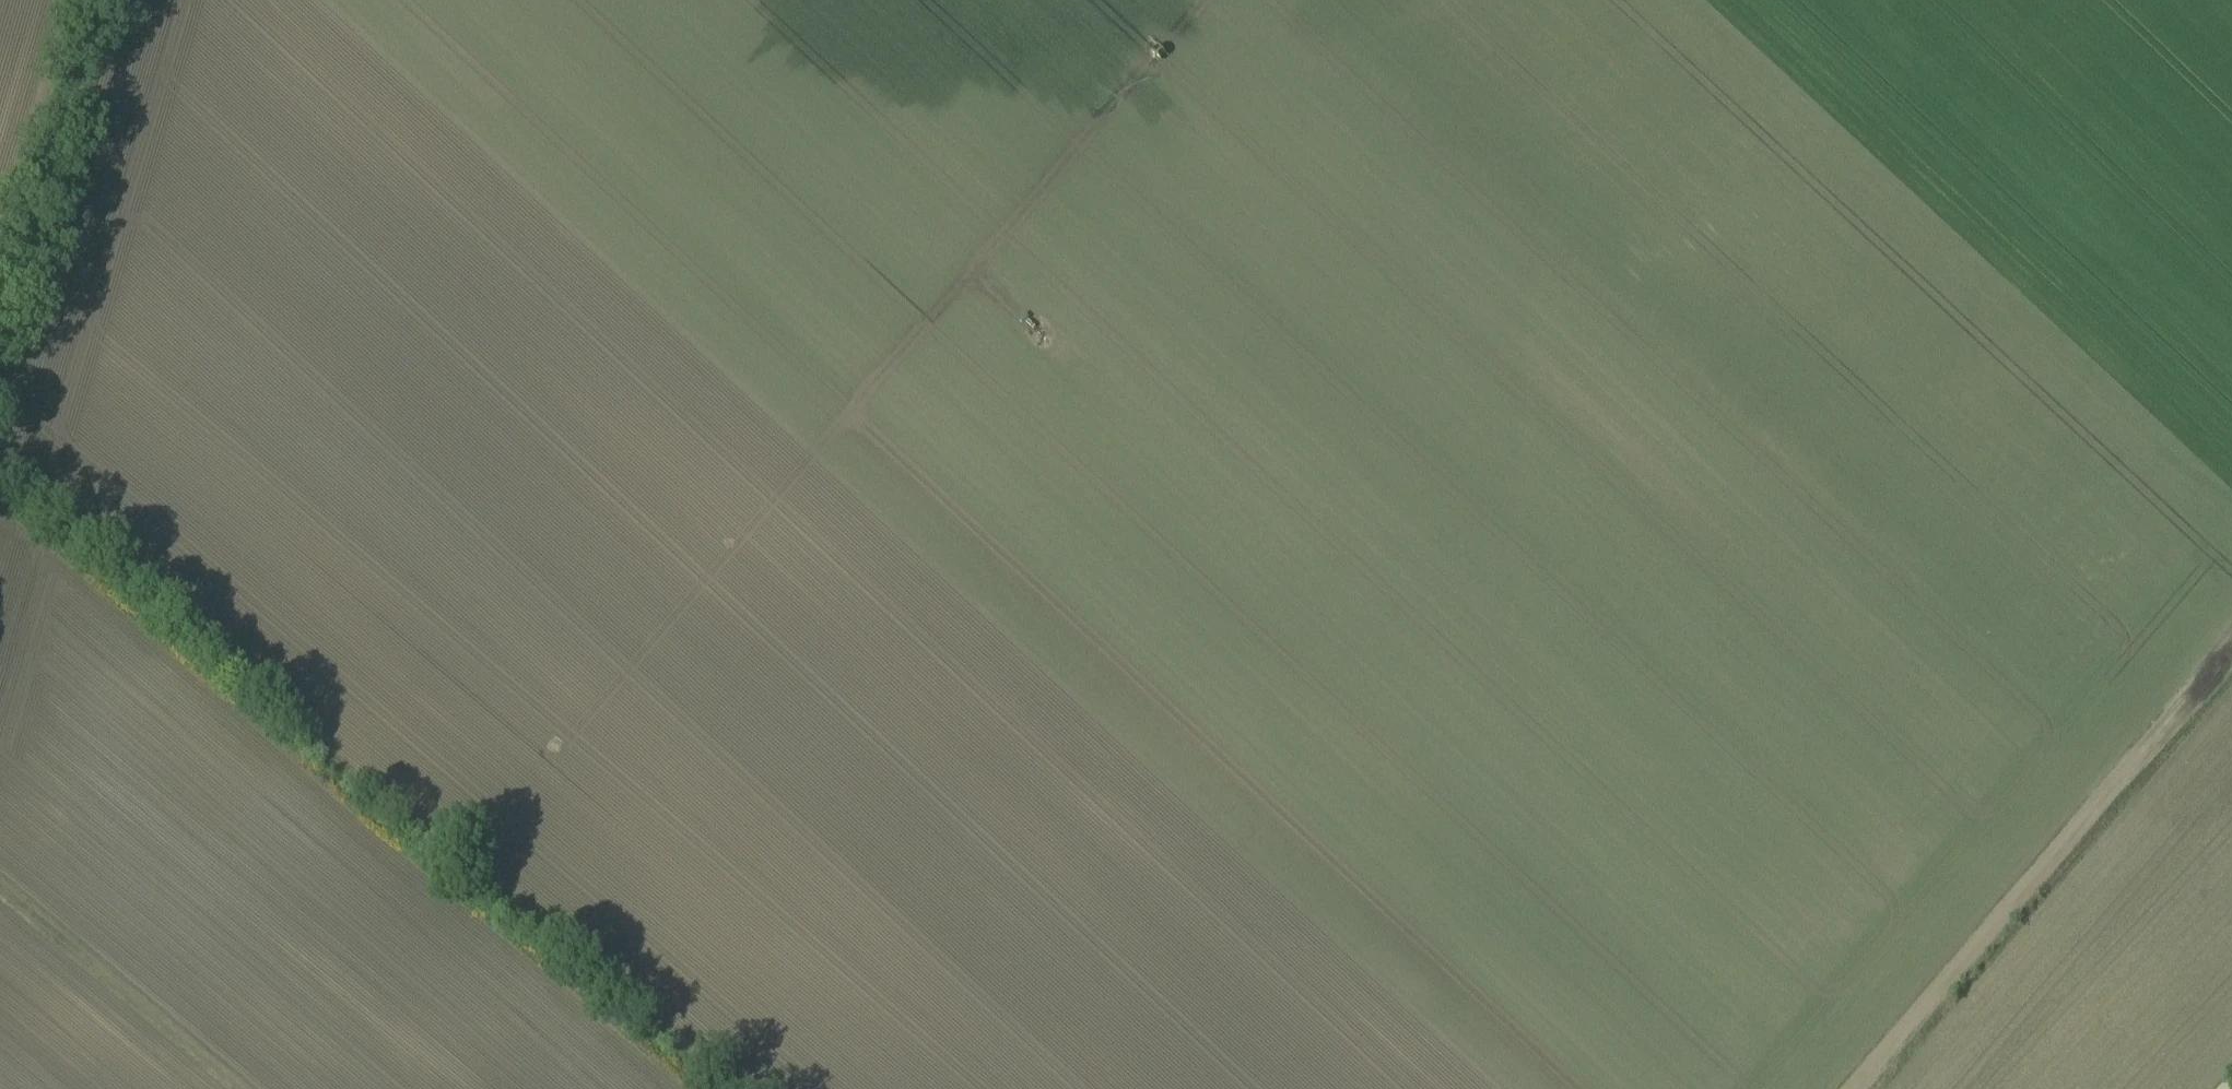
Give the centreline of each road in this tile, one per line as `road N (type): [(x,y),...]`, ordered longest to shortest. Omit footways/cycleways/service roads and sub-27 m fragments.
road 1 (track): [(2231,643),(1849,1088)]
road 2 (track): [(0,336),(98,0)]
road 3 (track): [(0,897),(232,1088)]

